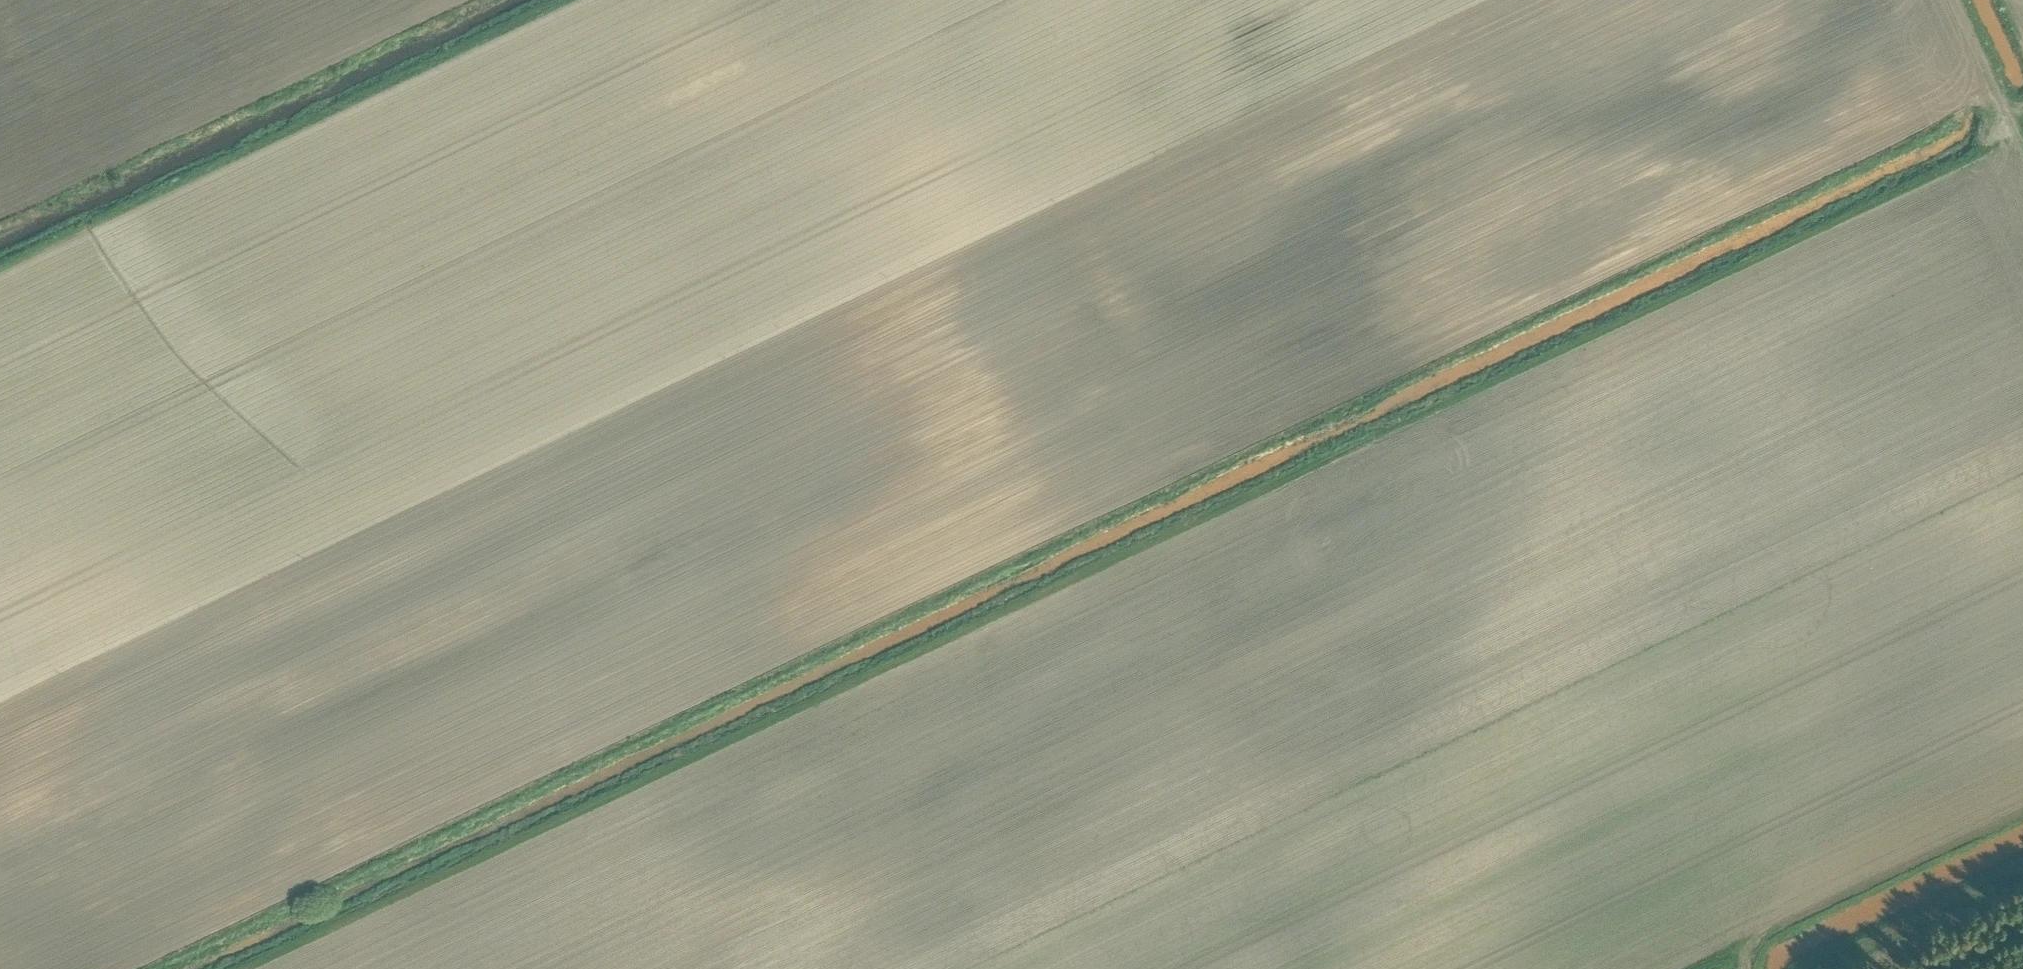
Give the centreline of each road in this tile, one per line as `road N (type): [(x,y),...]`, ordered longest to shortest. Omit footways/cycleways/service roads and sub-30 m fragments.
road 1 (track): [(1748,968),(1756,933),(2022,806)]

